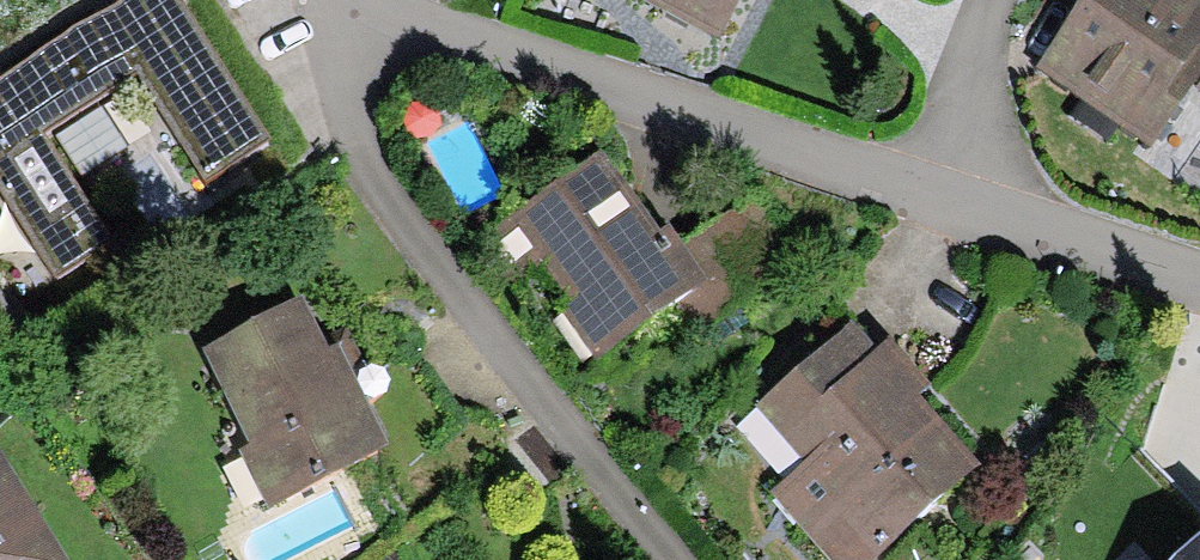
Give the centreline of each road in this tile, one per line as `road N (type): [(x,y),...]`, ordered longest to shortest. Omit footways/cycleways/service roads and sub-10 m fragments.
road 1 (residential): [(942,201),(396,11),(329,18)]
road 2 (residential): [(329,18),(372,184),(658,559)]
road 3 (residential): [(1199,281),(942,201)]
road 4 (residential): [(978,0),(954,85),(942,201)]

